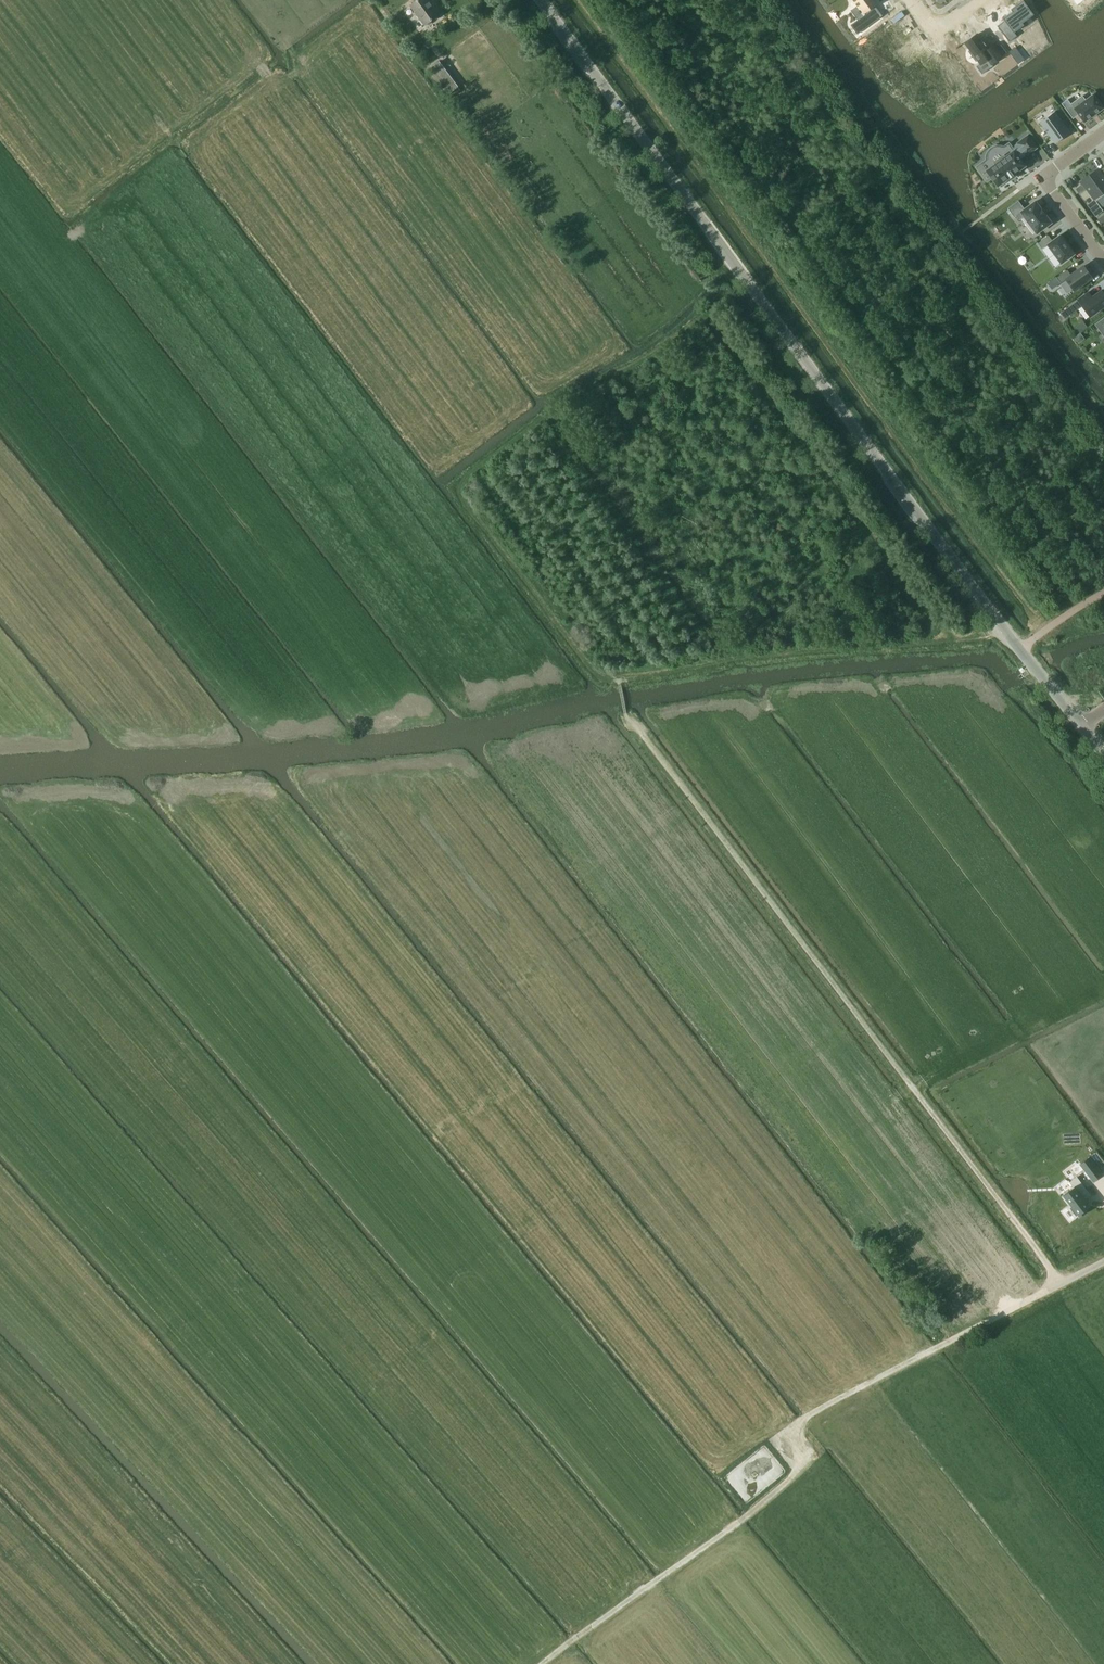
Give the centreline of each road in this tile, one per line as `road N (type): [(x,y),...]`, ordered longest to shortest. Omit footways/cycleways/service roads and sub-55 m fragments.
road 1 (tertiary): [(1019,650),(536,0)]
road 2 (unclassified): [(532,1663),(751,1514),(799,1471),(796,1435),(810,1414),(1103,1261)]
road 3 (residential): [(1103,263),(1041,178),(1103,132)]

